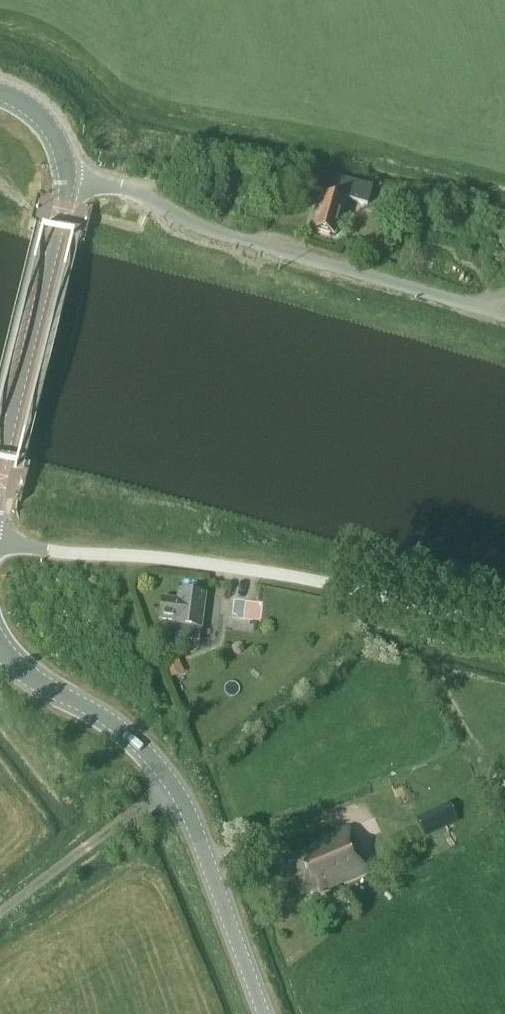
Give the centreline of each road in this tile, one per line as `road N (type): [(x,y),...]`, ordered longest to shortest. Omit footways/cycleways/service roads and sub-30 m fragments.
road 1 (unclassified): [(0,538),(264,572),(504,634)]
road 2 (tertiary): [(265,1013),(171,782),(118,728),(38,683),(0,647)]
road 3 (unclassified): [(68,175),(132,189),(231,238),(504,316)]
road 4 (tertiary): [(0,467),(68,175)]

